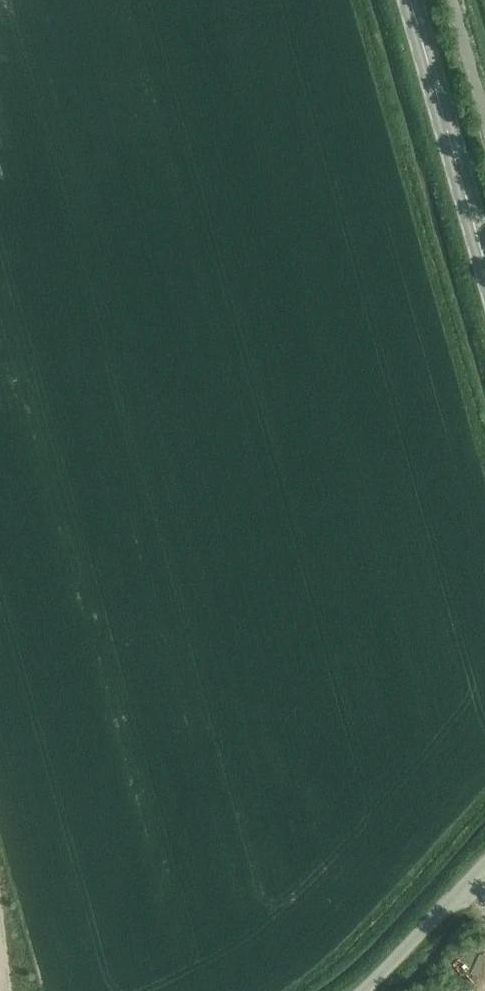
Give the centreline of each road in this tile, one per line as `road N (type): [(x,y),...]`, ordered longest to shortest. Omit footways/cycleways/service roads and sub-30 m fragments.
road 1 (tertiary): [(484,272),(409,0)]
road 2 (unclassified): [(357,990),(484,859)]

